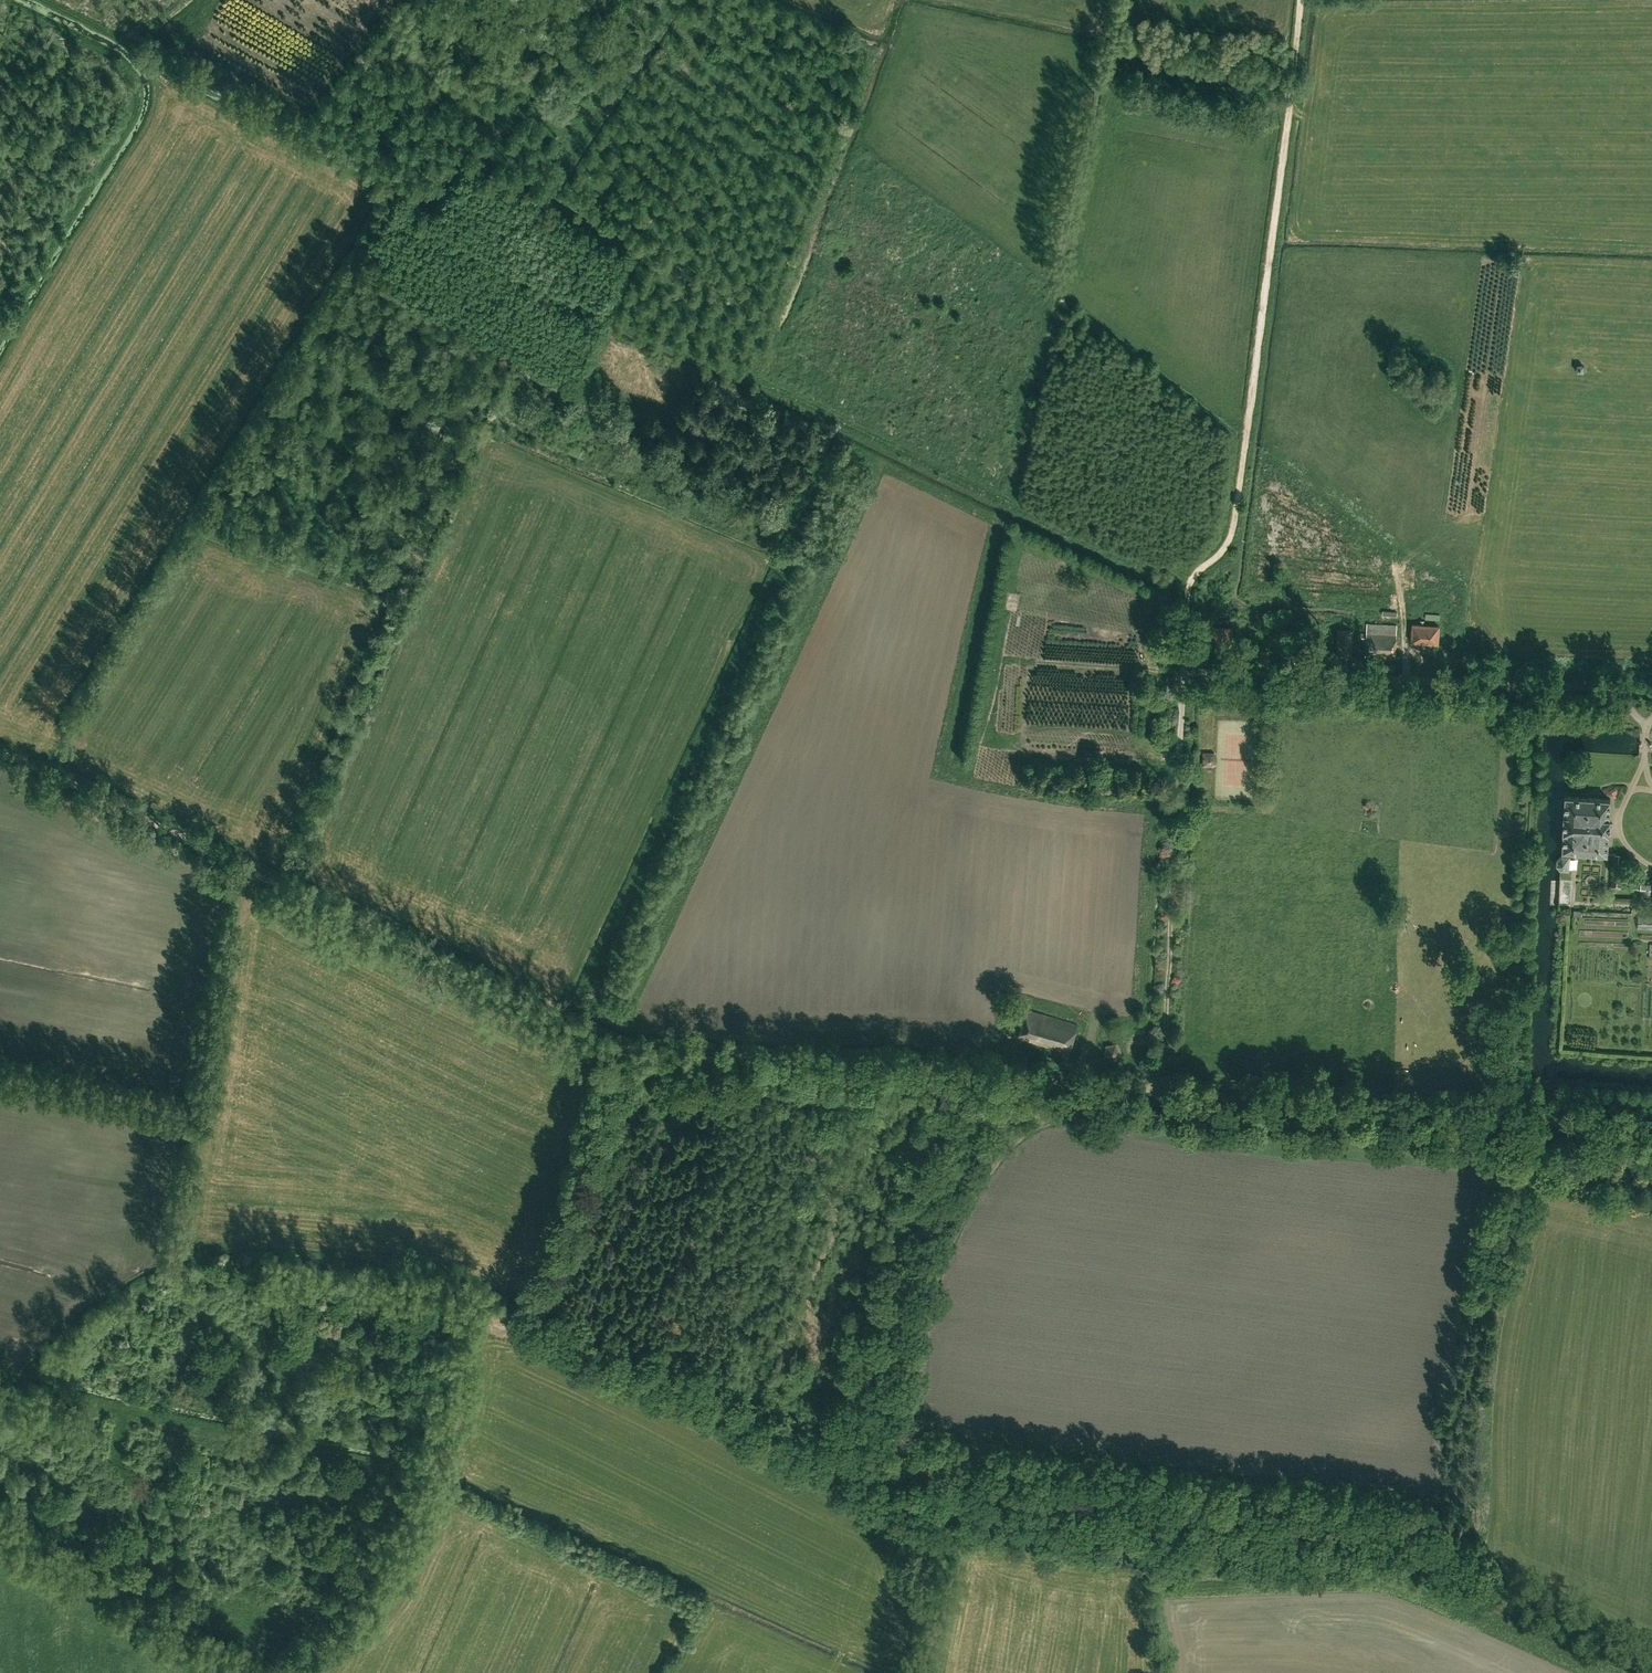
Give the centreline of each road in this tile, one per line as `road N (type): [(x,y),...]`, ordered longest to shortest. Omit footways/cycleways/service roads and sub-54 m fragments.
road 1 (track): [(1651,1128),(642,1053),(572,1027),(0,754)]
road 2 (track): [(280,885),(479,461),(555,221),(627,259),(610,306)]
road 3 (track): [(918,1672),(939,1558),(897,1523),(891,1501),(946,1252),(1006,1147),(1054,1120),(1131,1123),(1149,1091)]
road 4 (track): [(623,312),(830,420),(1193,583)]
road 5 (track): [(1193,583),(1230,542),(1304,0)]

